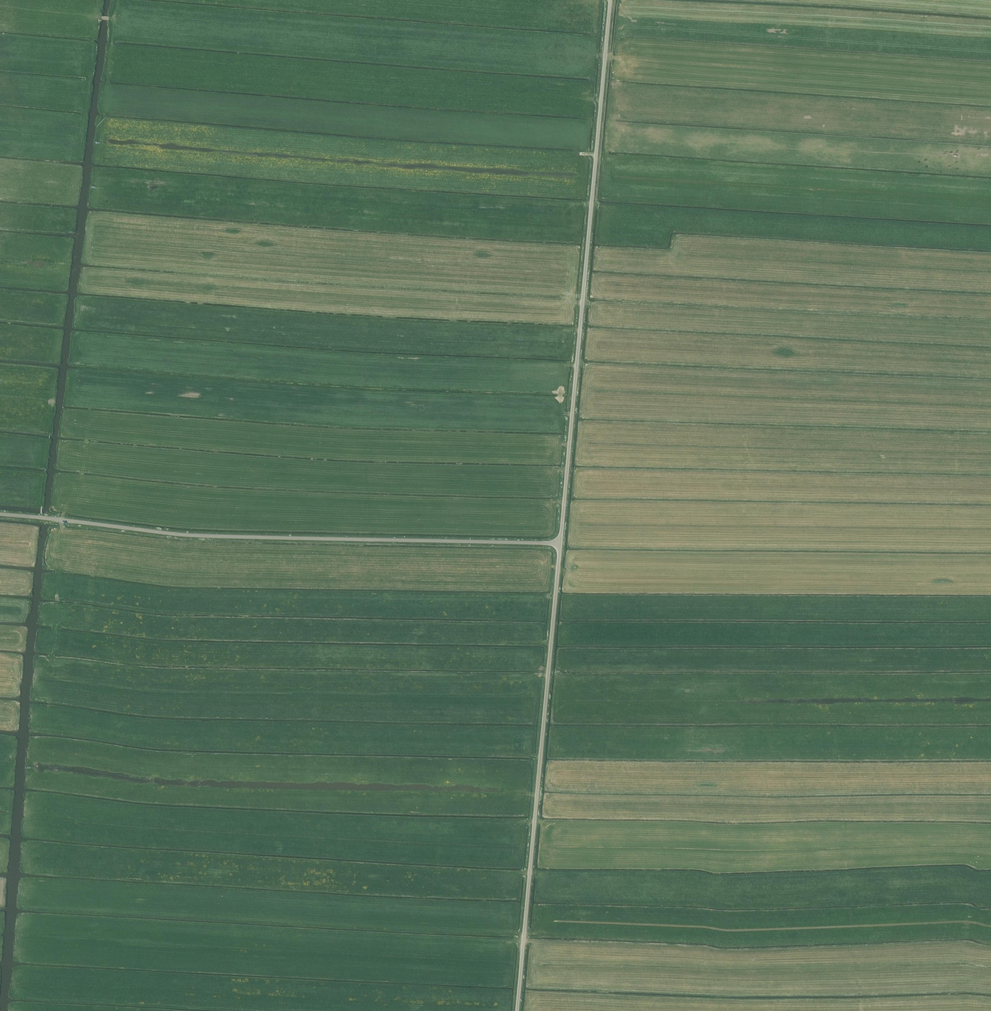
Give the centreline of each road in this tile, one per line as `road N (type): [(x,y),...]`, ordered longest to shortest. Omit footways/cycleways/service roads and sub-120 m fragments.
road 1 (unclassified): [(560,542),(179,535),(0,514)]
road 2 (unclassified): [(560,542),(611,0)]
road 3 (unclassified): [(517,1010),(560,542)]

